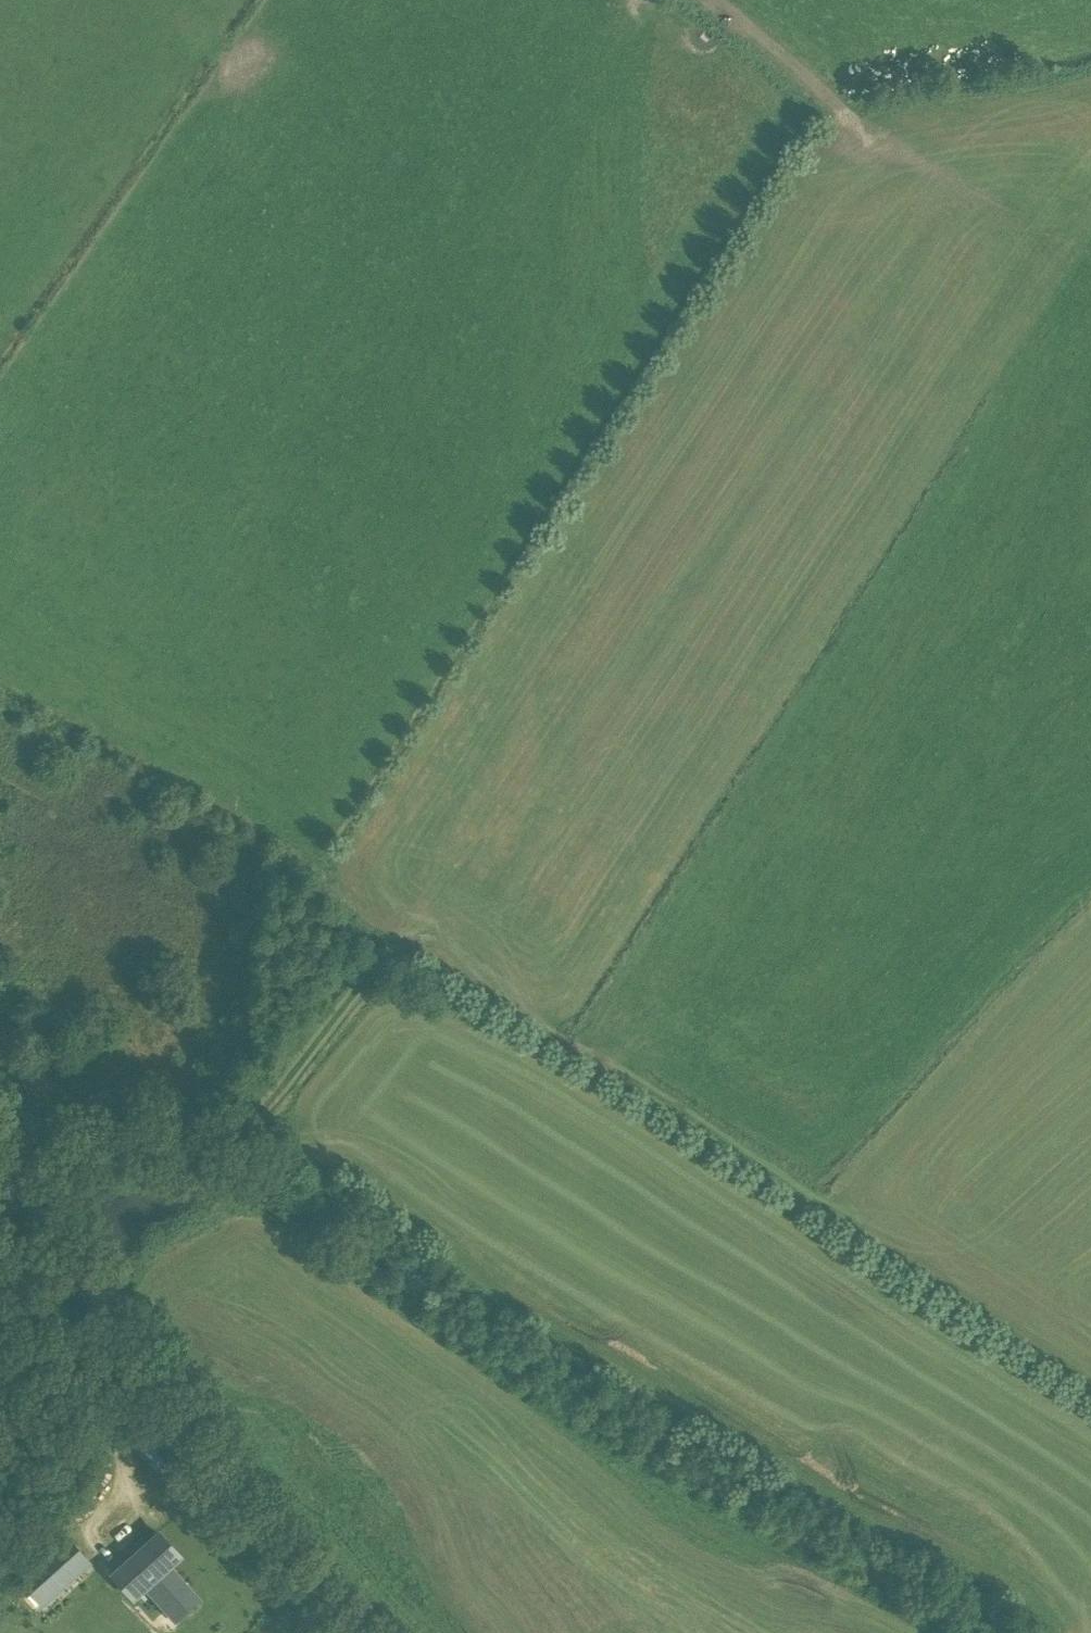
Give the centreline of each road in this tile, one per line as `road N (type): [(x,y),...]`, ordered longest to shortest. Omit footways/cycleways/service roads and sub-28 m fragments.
road 1 (track): [(127,1355),(359,1632)]
road 2 (unclassified): [(127,1355),(0,1164)]
road 3 (track): [(0,1422),(101,1320)]

